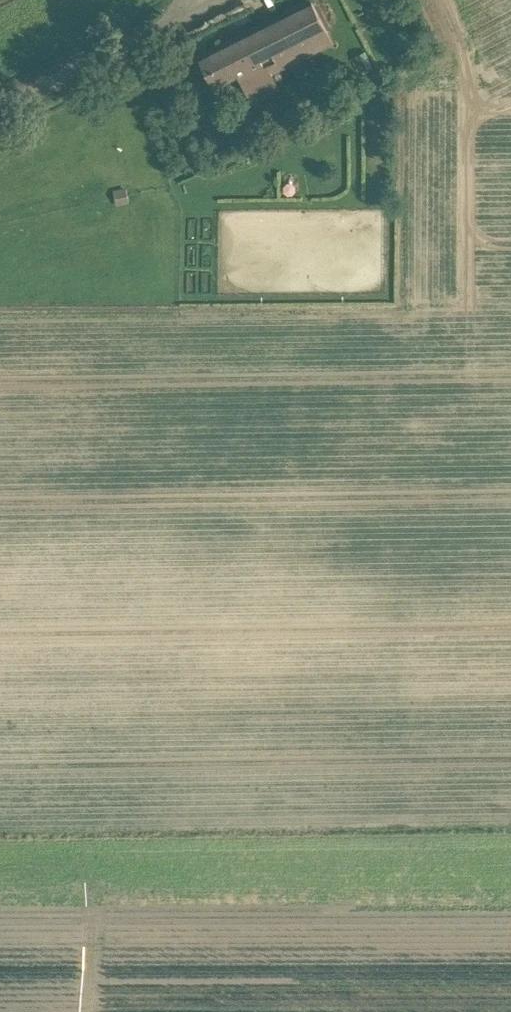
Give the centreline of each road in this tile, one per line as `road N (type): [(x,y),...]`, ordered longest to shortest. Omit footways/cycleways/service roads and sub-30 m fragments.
road 1 (unclassified): [(0,107),(202,9)]

